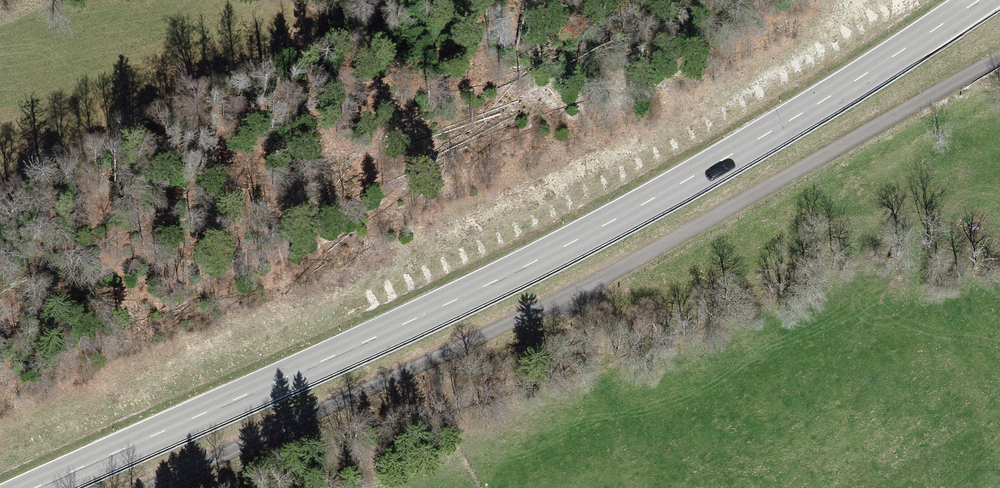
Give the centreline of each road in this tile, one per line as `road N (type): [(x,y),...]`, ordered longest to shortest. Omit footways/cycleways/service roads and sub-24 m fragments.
road 1 (primary): [(980,0),(767,133),(498,281),(34,487)]
road 2 (track): [(999,56),(559,301),(160,487)]

